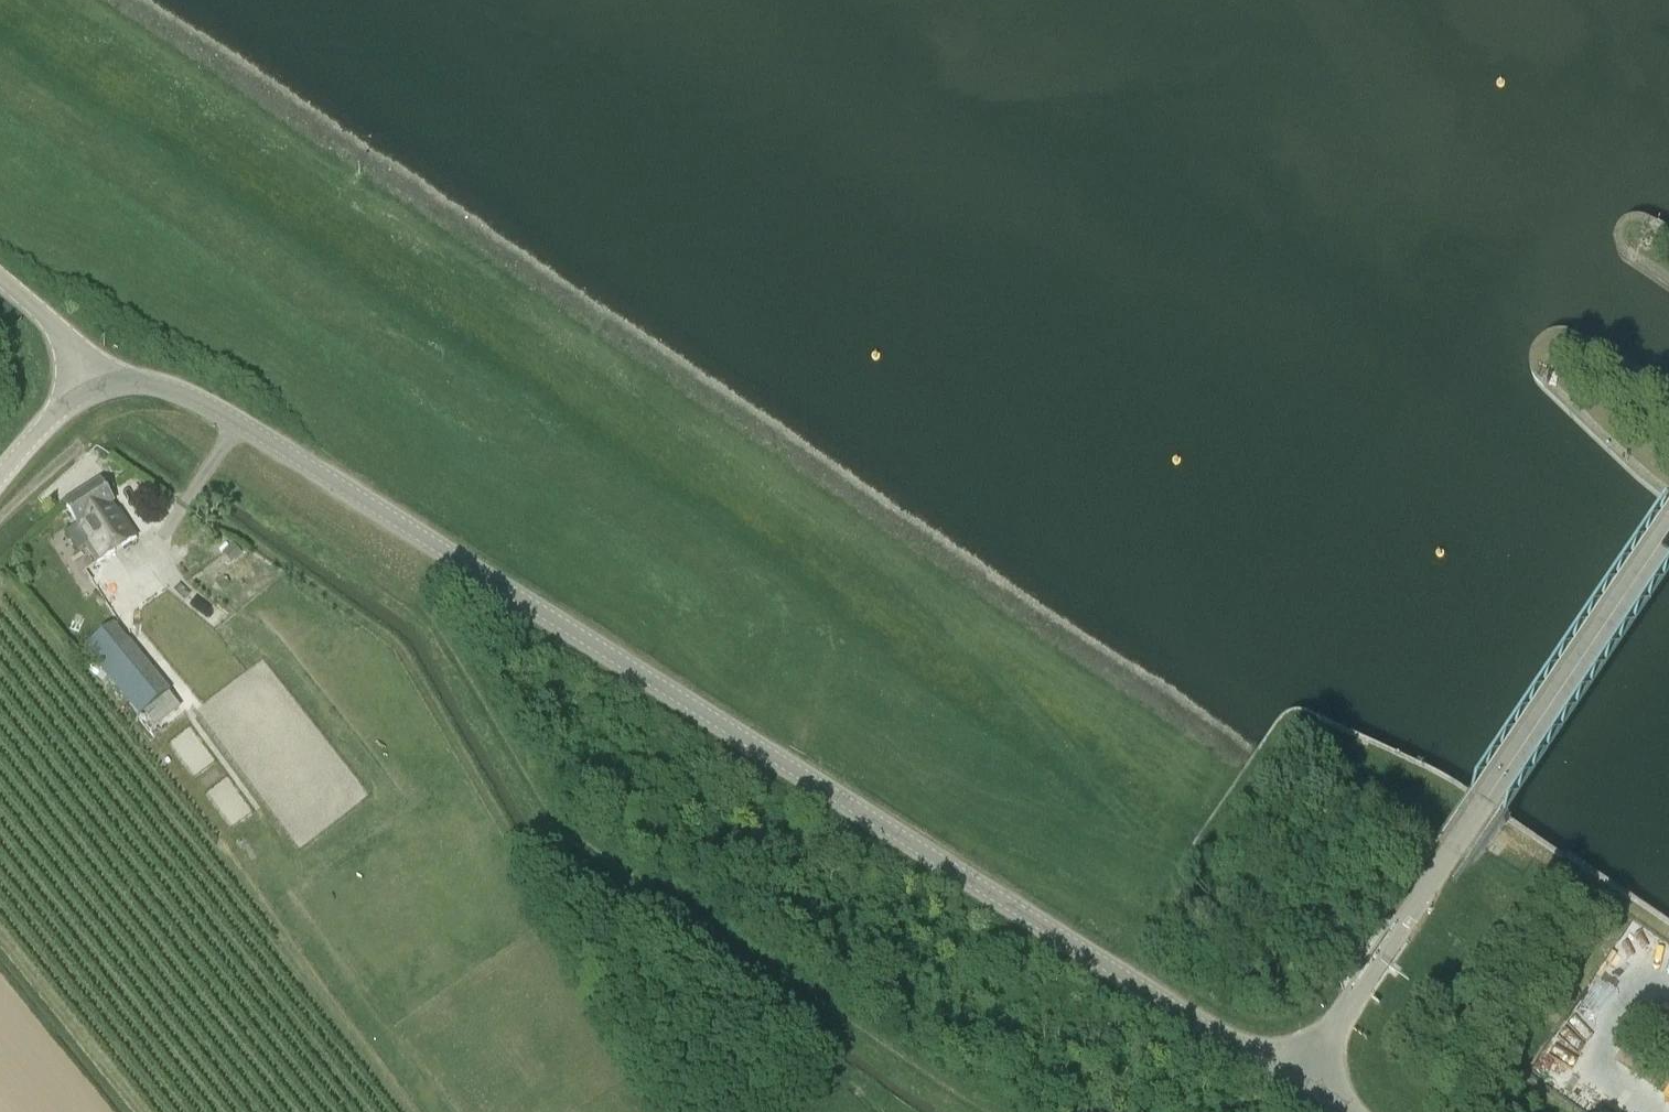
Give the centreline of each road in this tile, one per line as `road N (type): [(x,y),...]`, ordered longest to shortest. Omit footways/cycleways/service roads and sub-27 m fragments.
road 1 (unclassified): [(95,389),(136,381),(203,401),(1298,1082)]
road 2 (unclassified): [(1298,1082),(1668,532)]
road 3 (unclassified): [(0,285),(64,341),(95,389)]
road 4 (unclassified): [(0,478),(95,389)]

